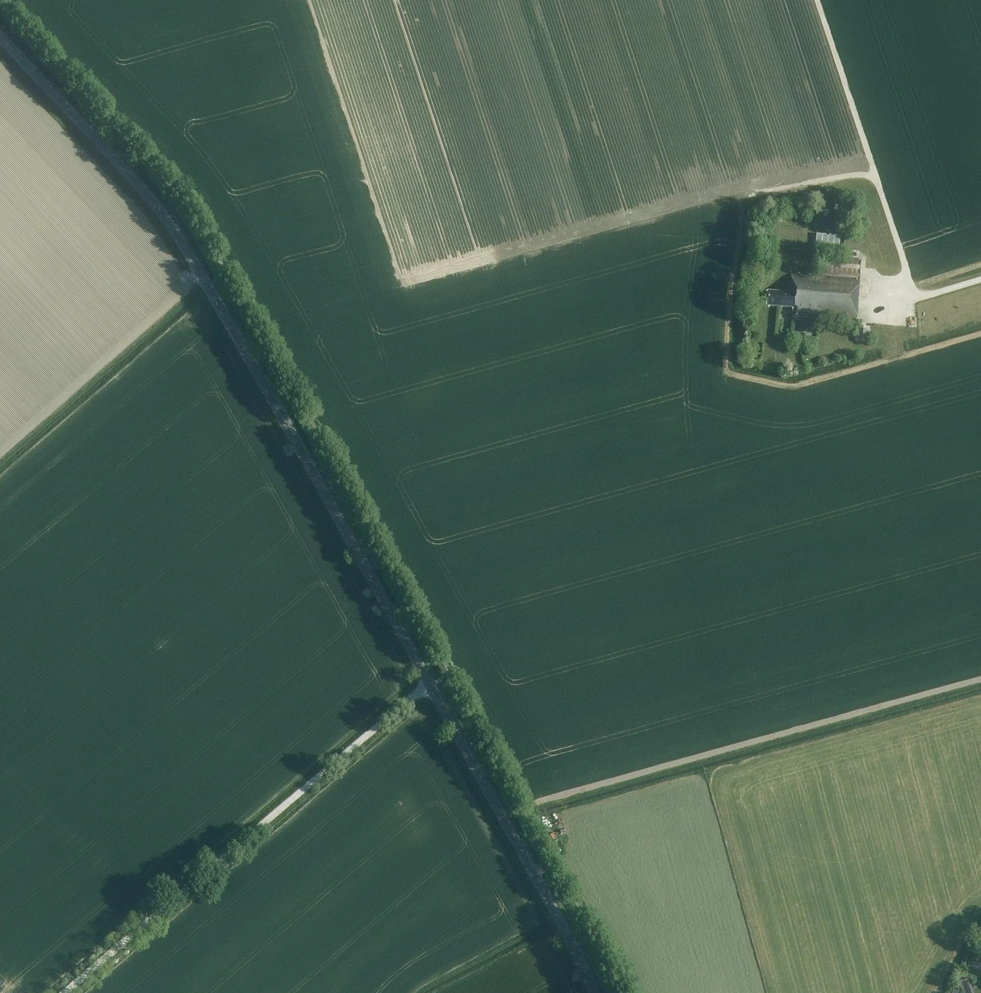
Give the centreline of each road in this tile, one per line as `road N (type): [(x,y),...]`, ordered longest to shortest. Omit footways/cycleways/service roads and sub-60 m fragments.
road 1 (tertiary): [(594,992),(182,243),(0,37)]
road 2 (track): [(917,298),(818,0)]
road 3 (track): [(752,194),(855,175),(878,182)]

